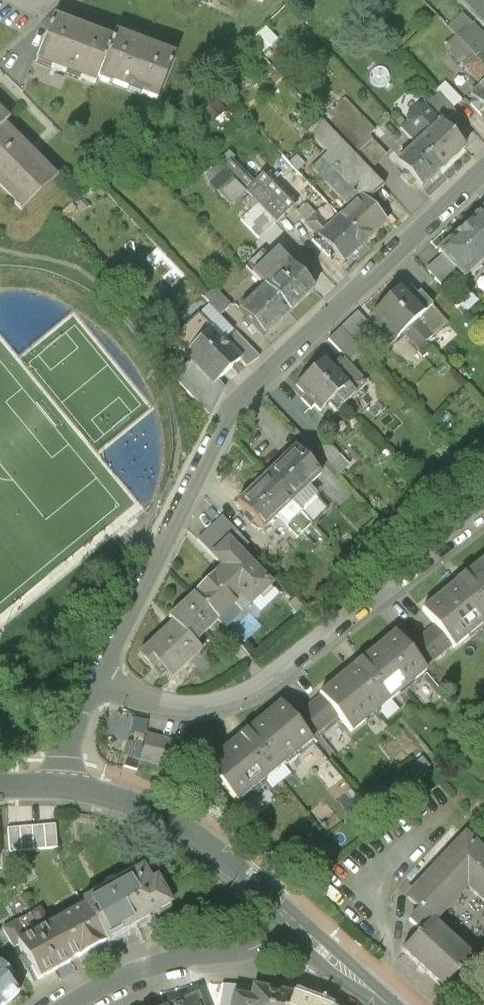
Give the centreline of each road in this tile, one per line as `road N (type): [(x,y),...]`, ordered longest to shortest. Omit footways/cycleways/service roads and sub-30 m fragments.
road 1 (residential): [(483,170),(260,381),(206,446),(97,683)]
road 2 (residential): [(97,683),(160,703),(238,699),(483,515)]
road 3 (tertiary): [(284,919),(186,832),(123,800),(57,786)]
road 4 (residential): [(284,919),(239,950),(159,963),(75,1004)]
road 5 (tertiary): [(387,1004),(284,919)]

